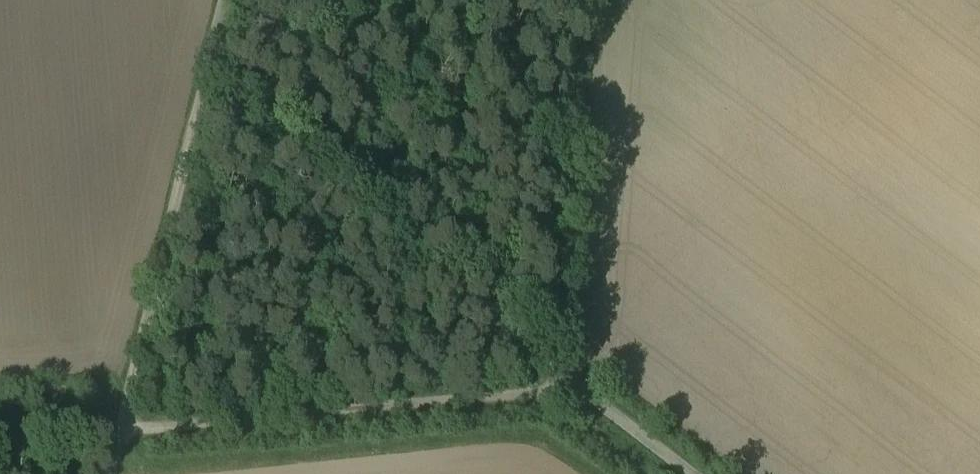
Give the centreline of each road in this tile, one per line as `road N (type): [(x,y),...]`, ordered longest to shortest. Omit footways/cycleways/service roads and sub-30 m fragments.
road 1 (unclassified): [(205,97),(595,400)]
road 2 (unclassified): [(127,430),(544,393),(595,400)]
road 3 (unclassified): [(205,97),(127,430)]
road 4 (unclassified): [(127,430),(0,441)]
road 5 (unclassified): [(595,400),(690,473)]

